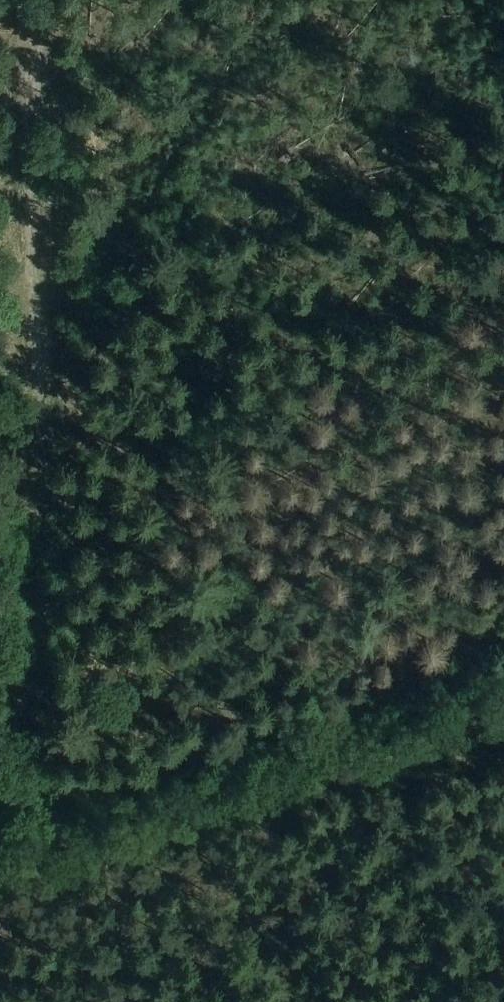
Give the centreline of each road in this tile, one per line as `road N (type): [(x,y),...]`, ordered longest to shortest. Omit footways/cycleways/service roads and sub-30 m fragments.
road 1 (track): [(30,0),(35,439)]

